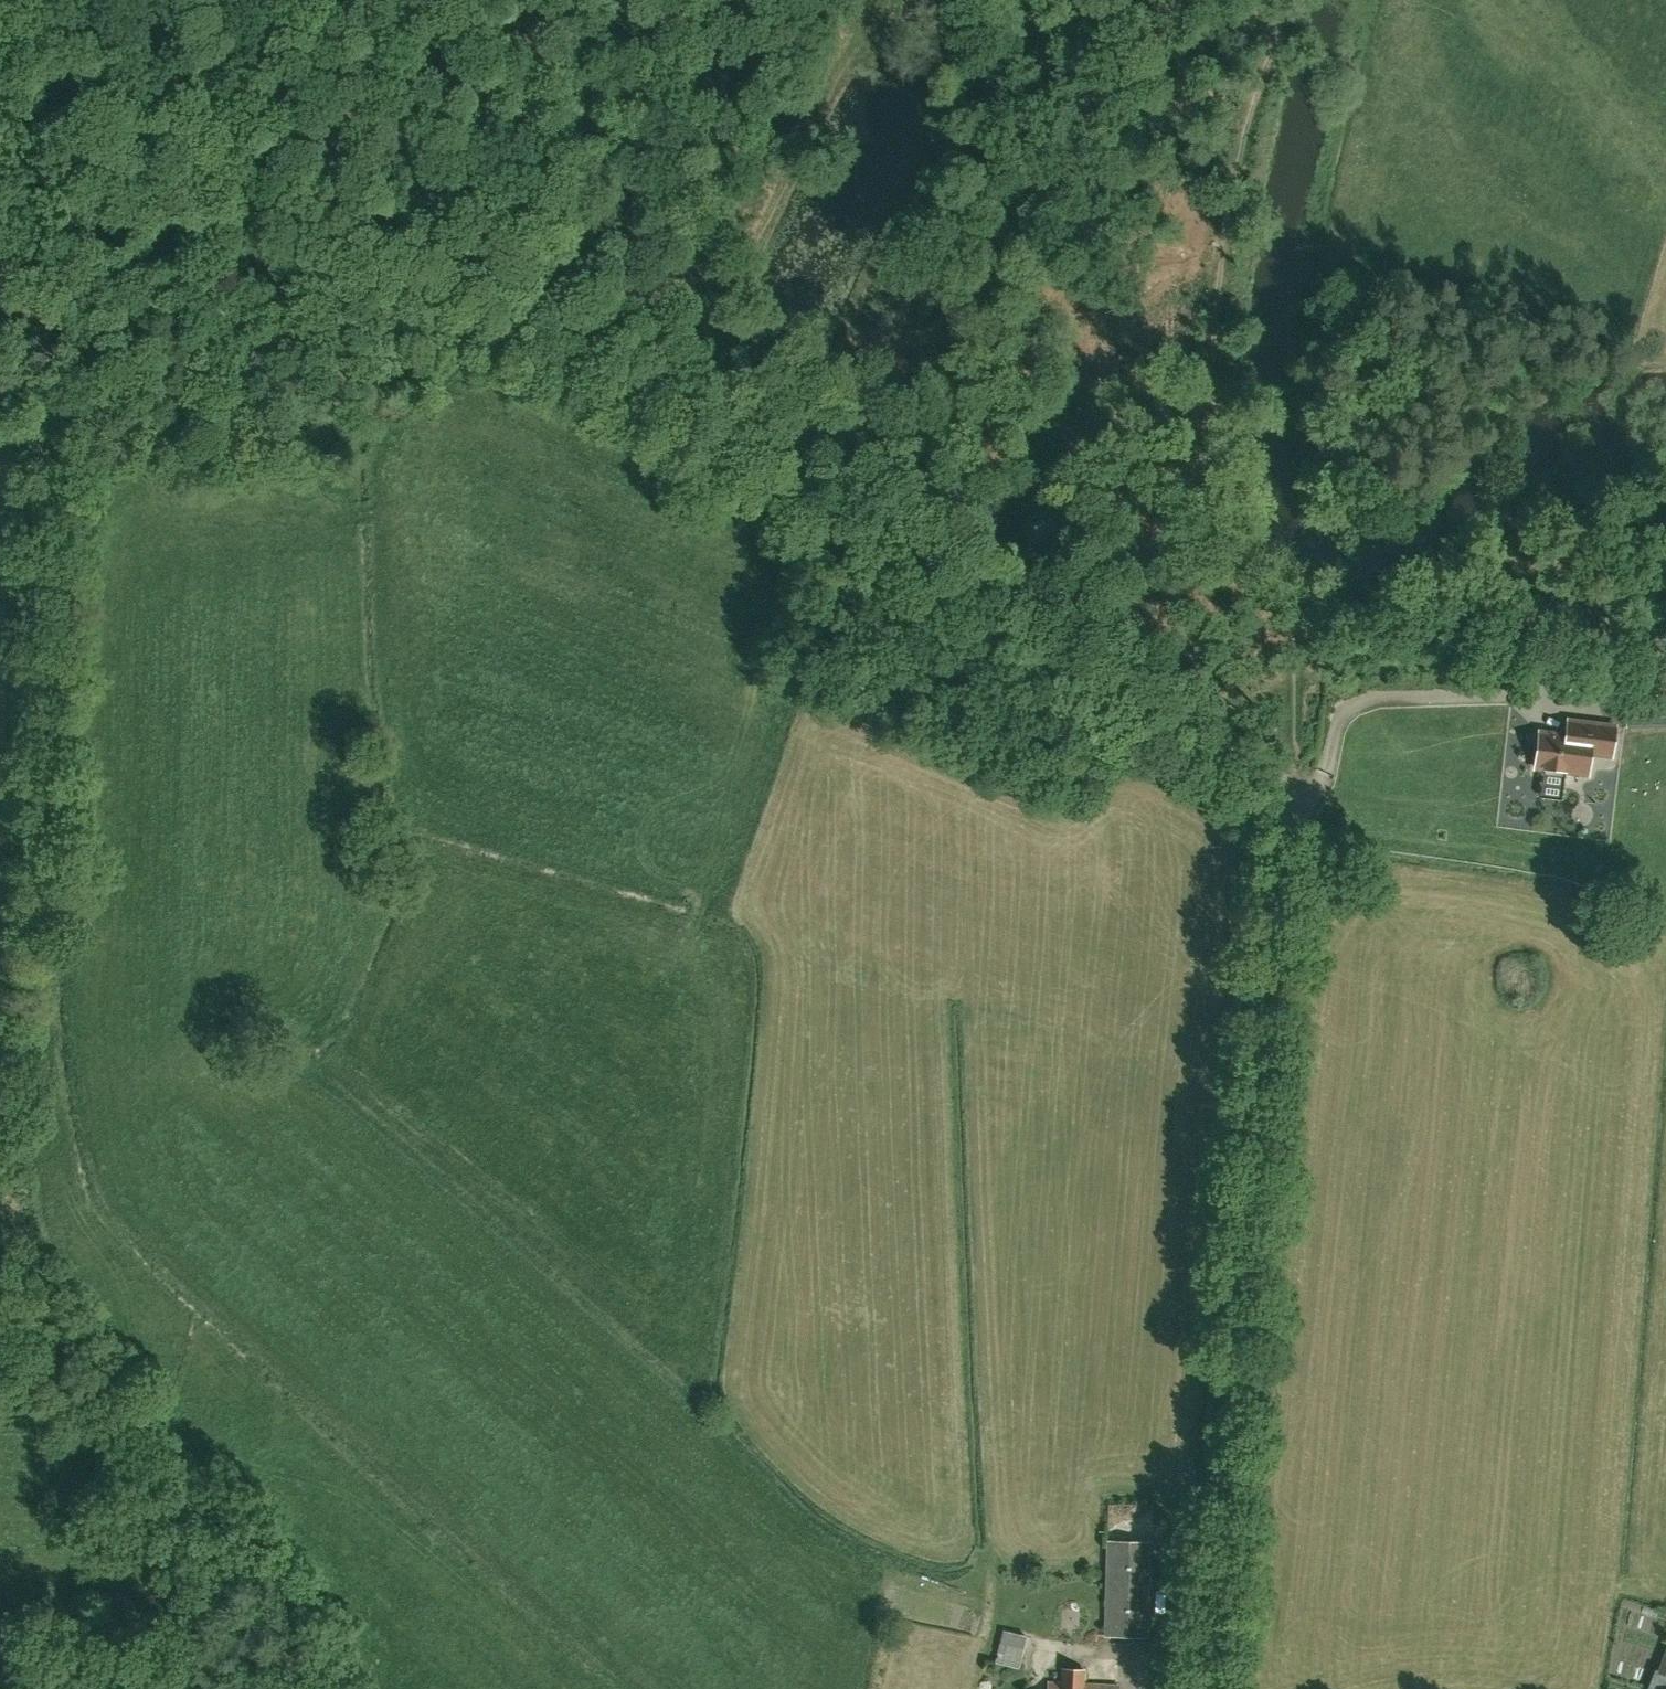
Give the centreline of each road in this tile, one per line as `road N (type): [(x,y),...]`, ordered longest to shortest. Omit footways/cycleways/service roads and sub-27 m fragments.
road 1 (track): [(1290,781),(86,93)]
road 2 (track): [(1208,1688),(1279,876),(1307,807),(1290,781)]
road 3 (track): [(1288,0),(1238,179),(1214,408),(1229,520),(1285,622),(1295,661),(1290,781)]
road 4 (track): [(1307,807),(1340,717),(1359,703),(1574,693)]

